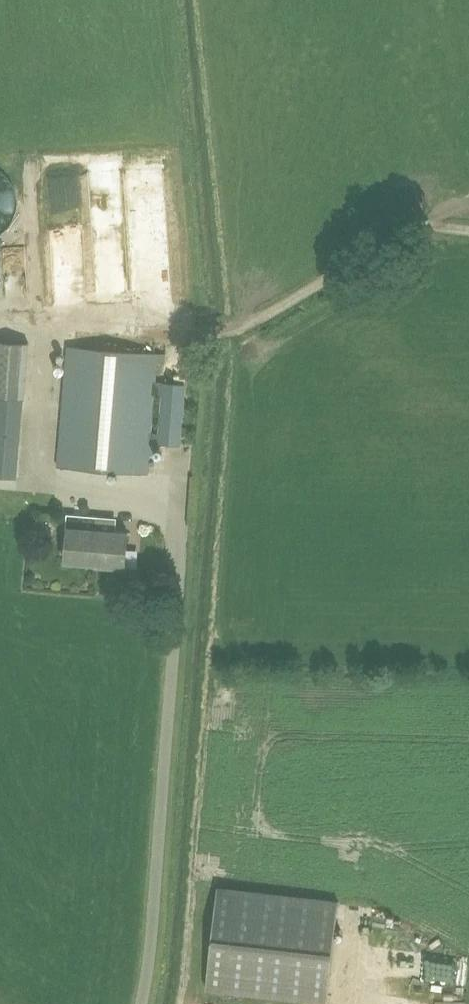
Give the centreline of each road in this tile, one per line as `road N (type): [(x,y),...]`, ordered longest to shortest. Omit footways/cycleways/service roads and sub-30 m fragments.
road 1 (unclassified): [(144,1003),(177,658),(167,501)]

